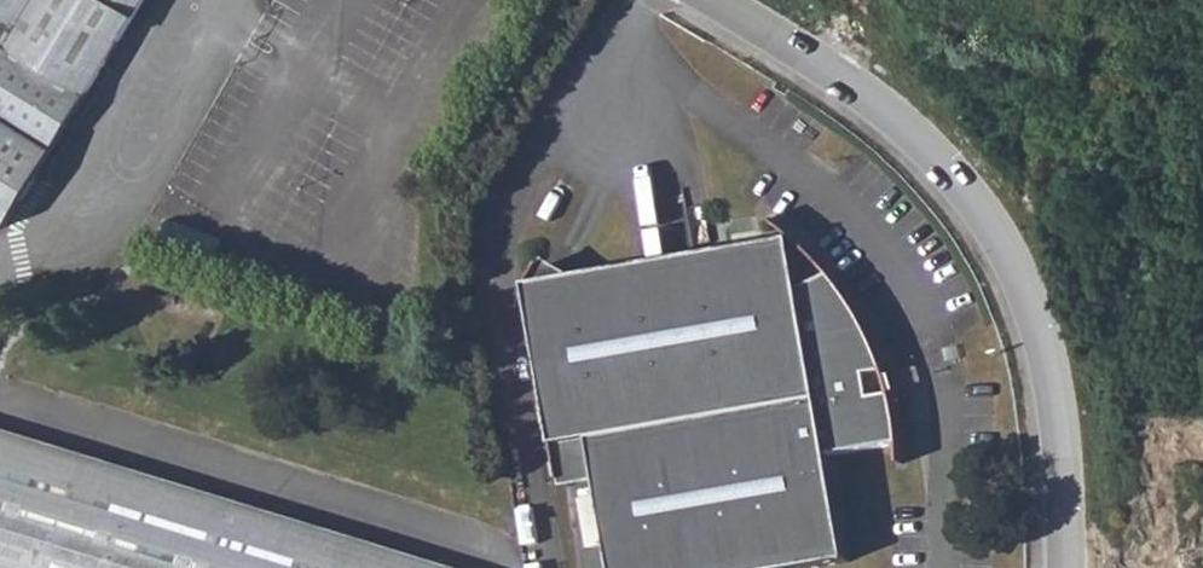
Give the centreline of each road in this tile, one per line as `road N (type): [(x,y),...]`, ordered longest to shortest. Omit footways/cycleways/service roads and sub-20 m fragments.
road 1 (tertiary): [(706,0),(903,128),(960,182),(990,229),(1044,357),(1059,567)]

